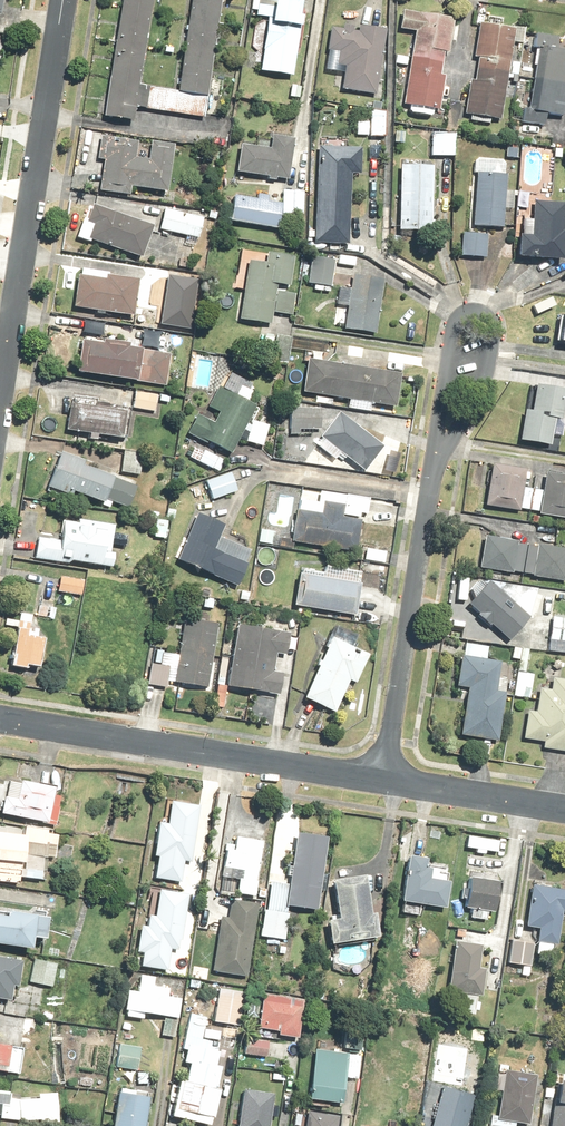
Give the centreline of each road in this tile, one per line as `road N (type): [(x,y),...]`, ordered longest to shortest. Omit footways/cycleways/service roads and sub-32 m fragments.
road 1 (residential): [(63,0),(0,399)]
road 2 (residential): [(385,777),(0,717)]
road 3 (residential): [(441,439),(385,777)]
road 4 (residential): [(441,439),(486,373),(496,327),(468,310),(453,335)]
road 5 (residential): [(564,806),(385,777)]

